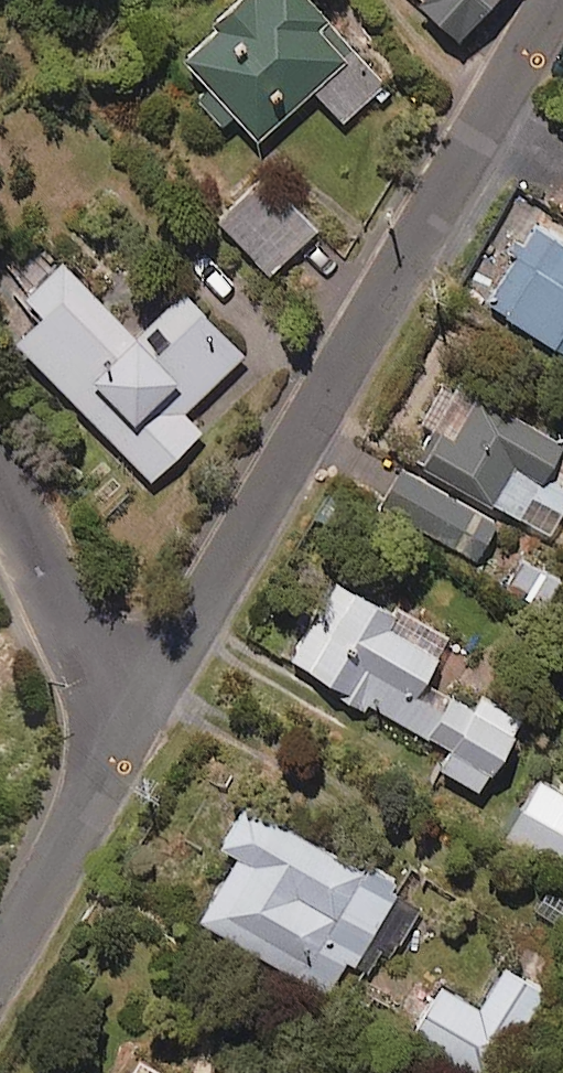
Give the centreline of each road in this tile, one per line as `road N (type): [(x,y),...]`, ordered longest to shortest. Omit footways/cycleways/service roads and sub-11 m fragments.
road 1 (residential): [(130,738),(557,0)]
road 2 (residential): [(130,738),(0,461)]
road 3 (residential): [(0,959),(130,738)]

